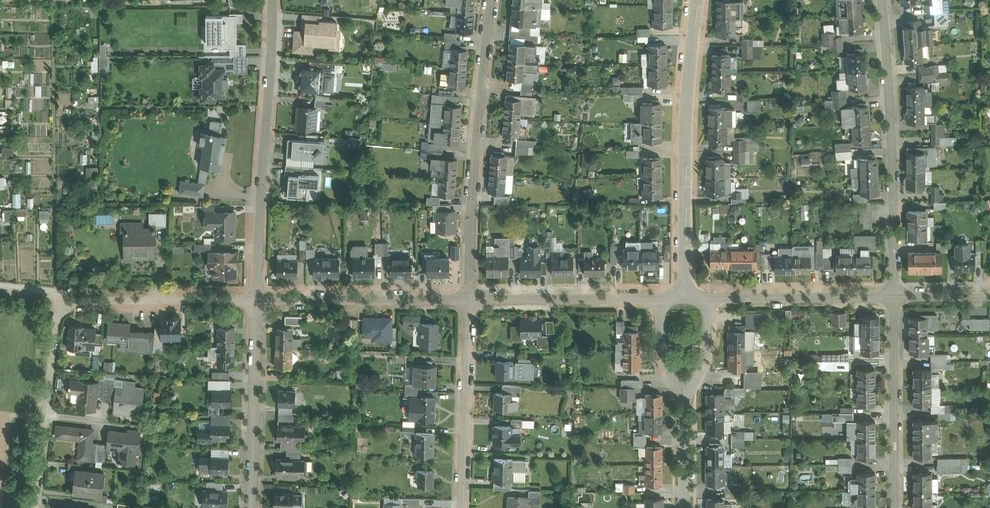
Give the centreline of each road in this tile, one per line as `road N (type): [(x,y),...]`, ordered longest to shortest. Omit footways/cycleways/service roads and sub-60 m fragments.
road 1 (residential): [(256,300),(271,0)]
road 2 (residential): [(883,0),(897,298)]
road 3 (residential): [(474,296),(493,0)]
road 4 (residential): [(697,0),(687,94),(685,294)]
road 5 (residential): [(0,286),(256,300)]
road 6 (residential): [(256,300),(474,296)]
road 7 (residential): [(463,507),(474,296)]
road 8 (residential): [(897,298),(895,507)]
road 9 (residential): [(248,507),(256,300)]
road 10 (residential): [(708,298),(897,298)]
road 11 (residential): [(474,296),(661,298)]

